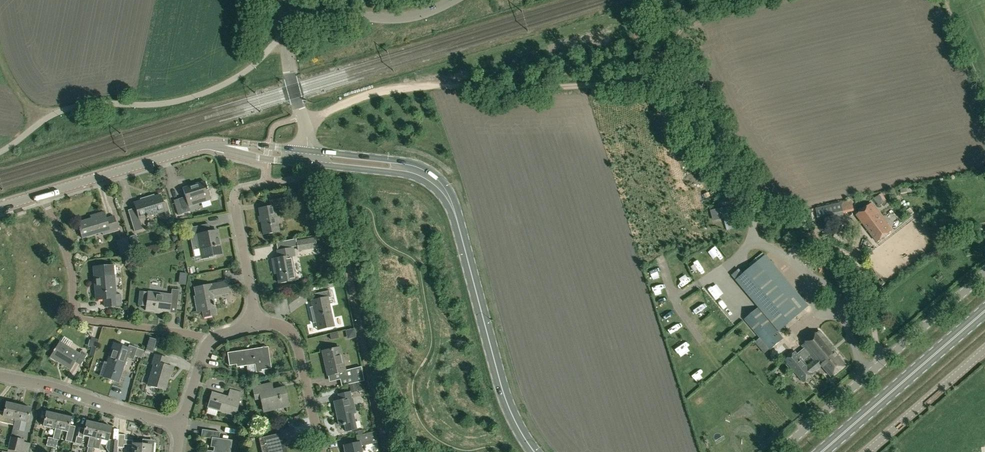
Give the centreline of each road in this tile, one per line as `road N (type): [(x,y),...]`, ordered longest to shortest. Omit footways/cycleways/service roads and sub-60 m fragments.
road 1 (track): [(875,325),(858,264),(743,196),(660,85)]
road 2 (track): [(660,85),(401,86),(330,110)]
road 3 (residential): [(41,193),(71,262),(78,316),(211,339)]
road 4 (secondary): [(457,218),(504,401),(531,448)]
road 5 (primary): [(822,451),(984,311)]
road 6 (secondary): [(457,218),(451,190),(425,166),(302,149)]
road 7 (residential): [(181,429),(0,378)]
road 8 (secondary): [(300,163),(421,179),(457,218)]
road 9 (unclassified): [(285,7),(406,18),(455,0)]
road 10 (secondary): [(41,193),(206,145)]
road 11 (residential): [(322,451),(293,335),(257,323)]
road 12 (unclassified): [(867,451),(984,351)]
road 13 (unclassified): [(778,451),(883,362)]
road 14 (unclassified): [(883,362),(984,275)]

